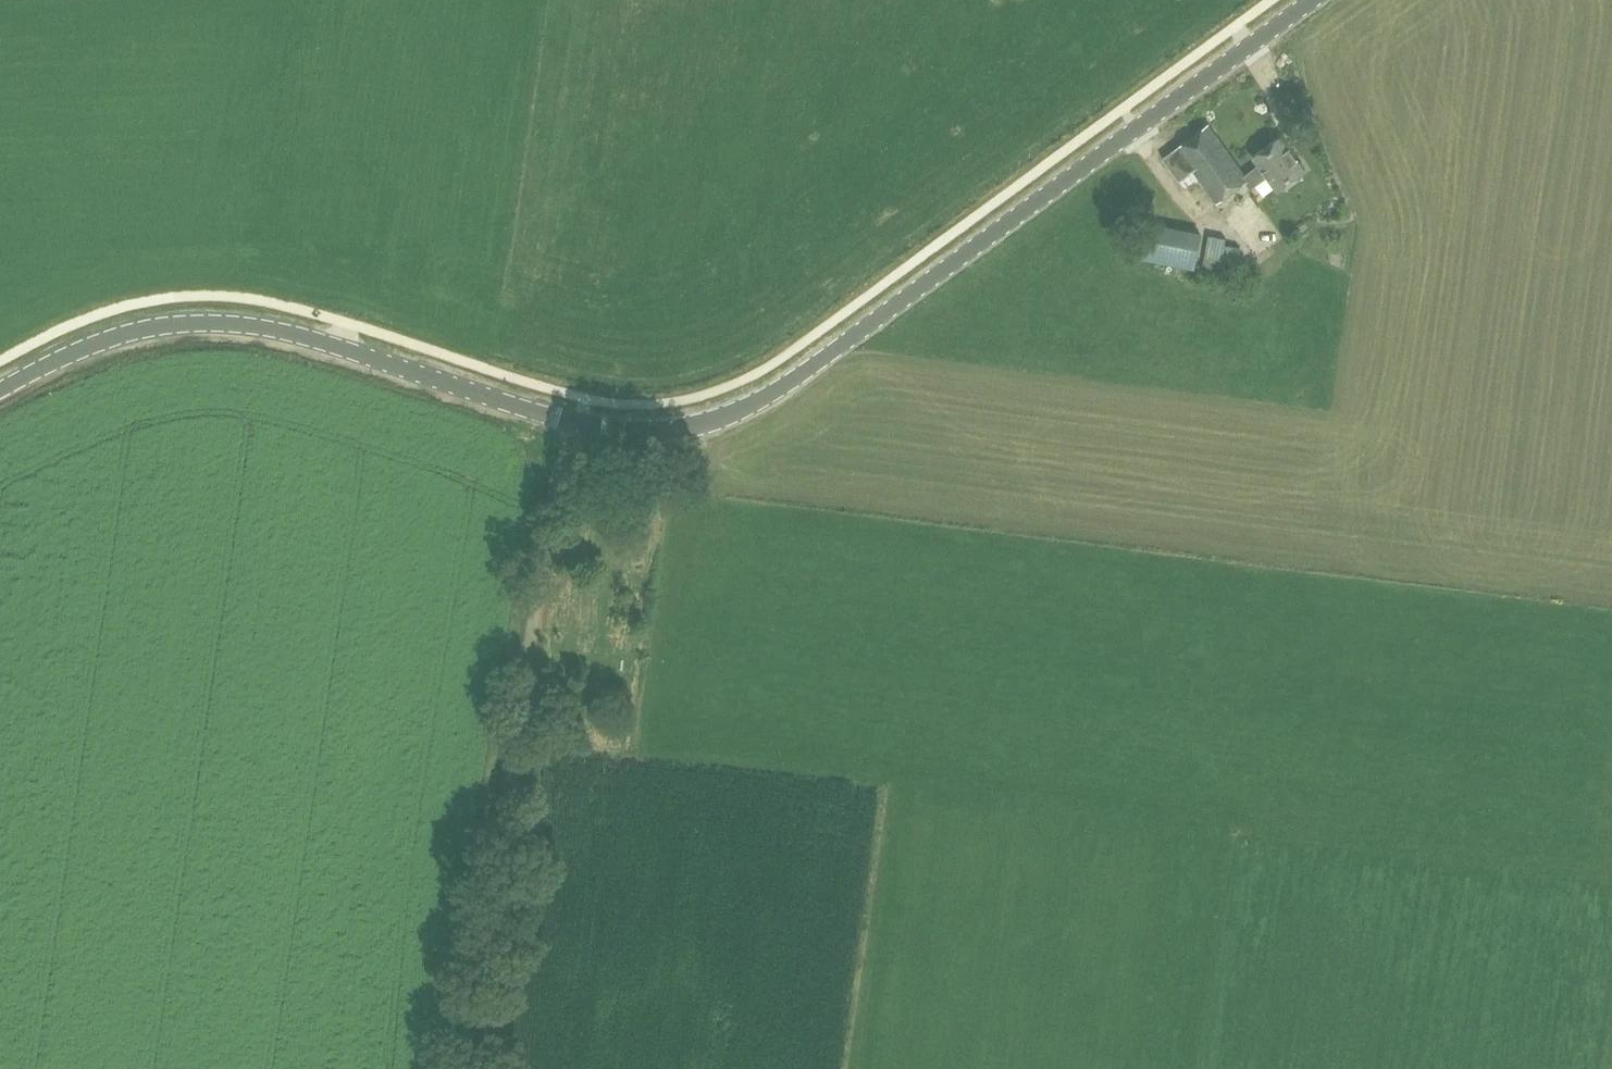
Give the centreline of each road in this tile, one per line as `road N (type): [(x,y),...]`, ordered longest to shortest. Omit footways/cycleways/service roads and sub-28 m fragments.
road 1 (tertiary): [(571,417),(662,429),(721,418),(756,399),(1312,0)]
road 2 (unclassified): [(476,1068),(571,417)]
road 3 (tertiary): [(0,390),(131,333),(250,322),(571,417)]

